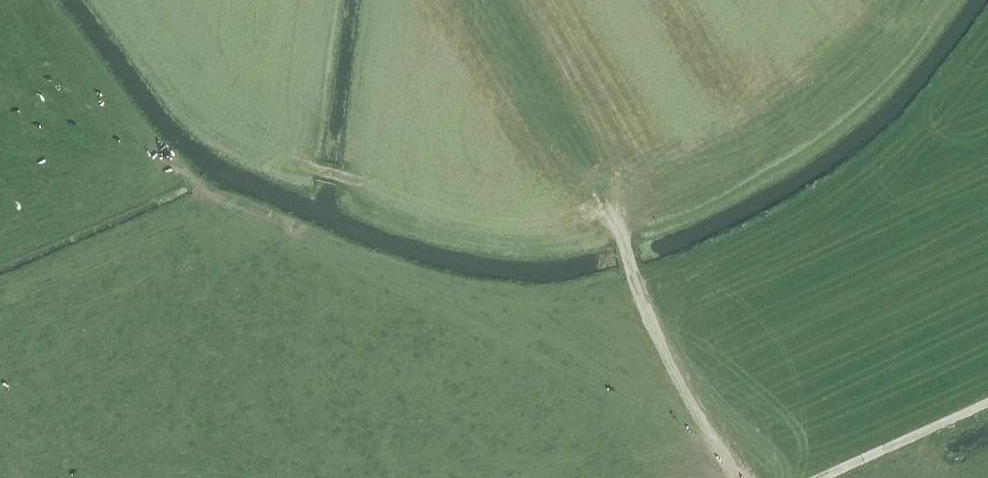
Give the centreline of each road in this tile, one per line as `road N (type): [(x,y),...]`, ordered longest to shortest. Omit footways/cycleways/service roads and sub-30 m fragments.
road 1 (track): [(820,477),(987,403)]

